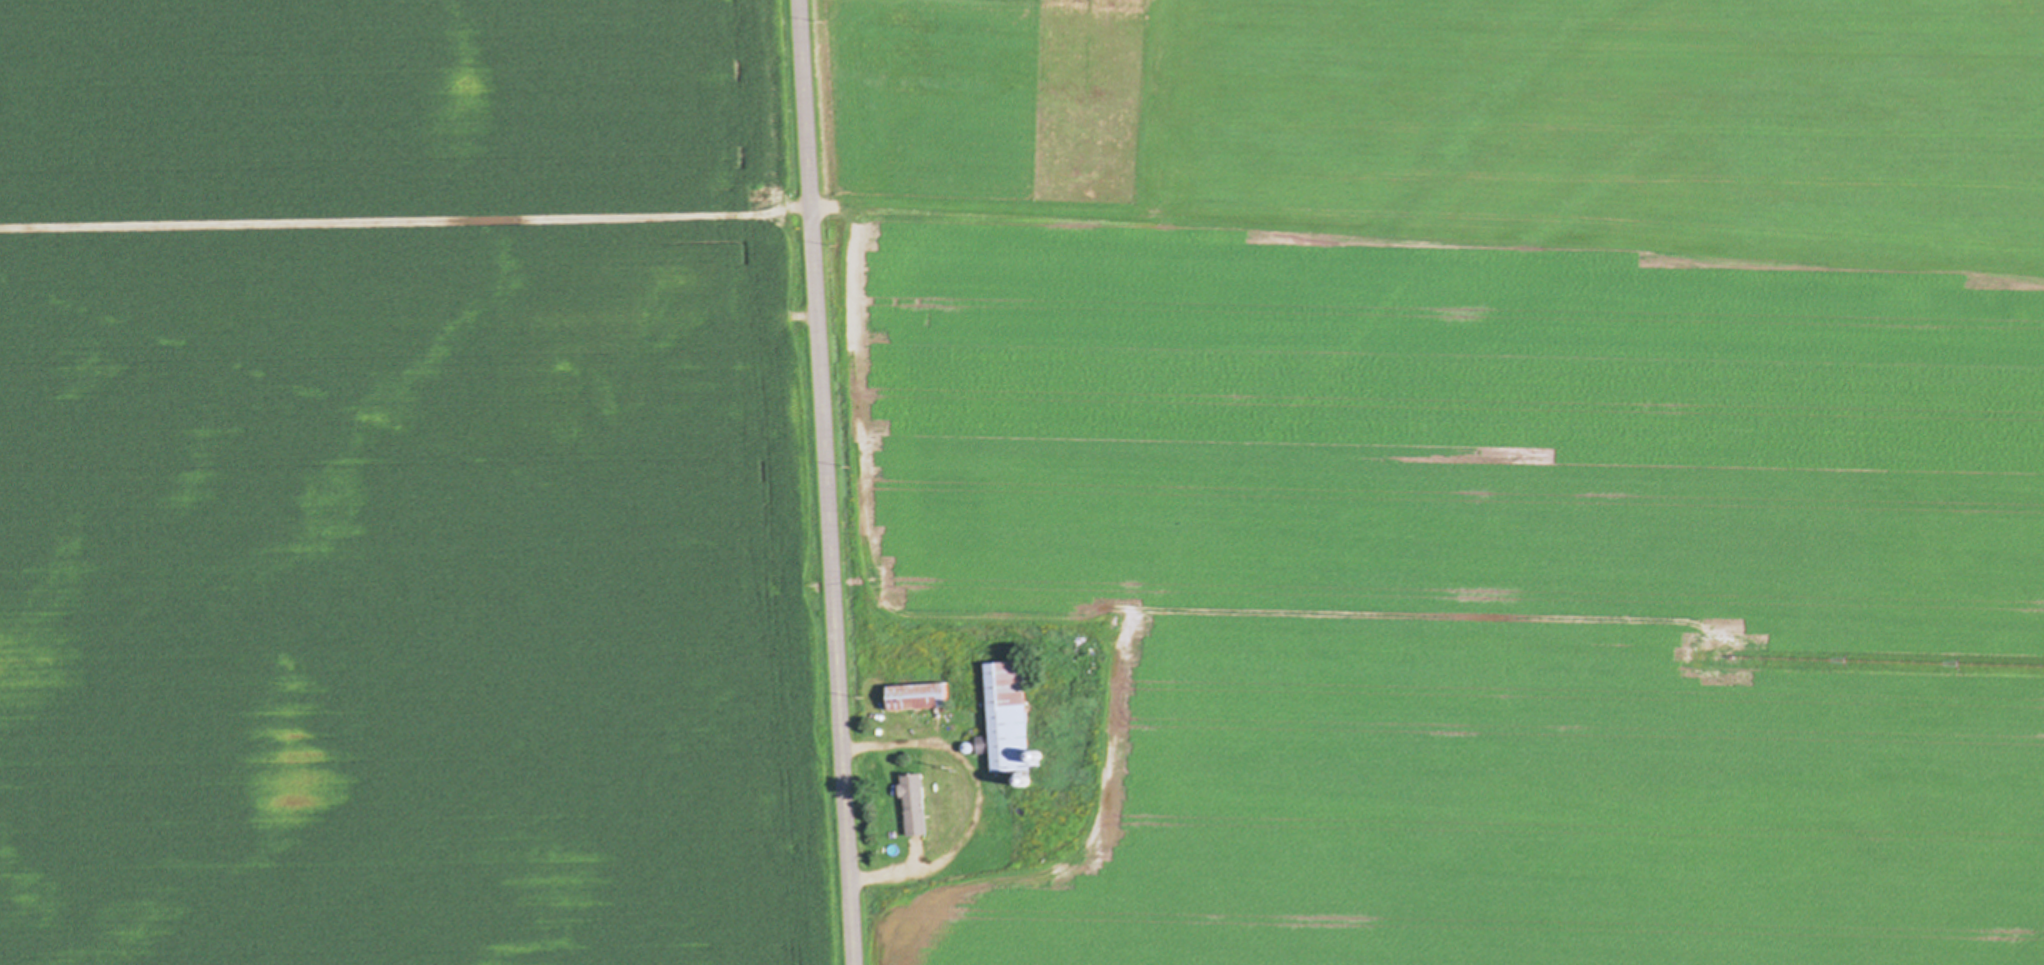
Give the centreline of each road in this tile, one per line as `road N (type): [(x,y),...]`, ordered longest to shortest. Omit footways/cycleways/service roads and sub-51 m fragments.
road 1 (tertiary): [(796,0),(852,964)]

